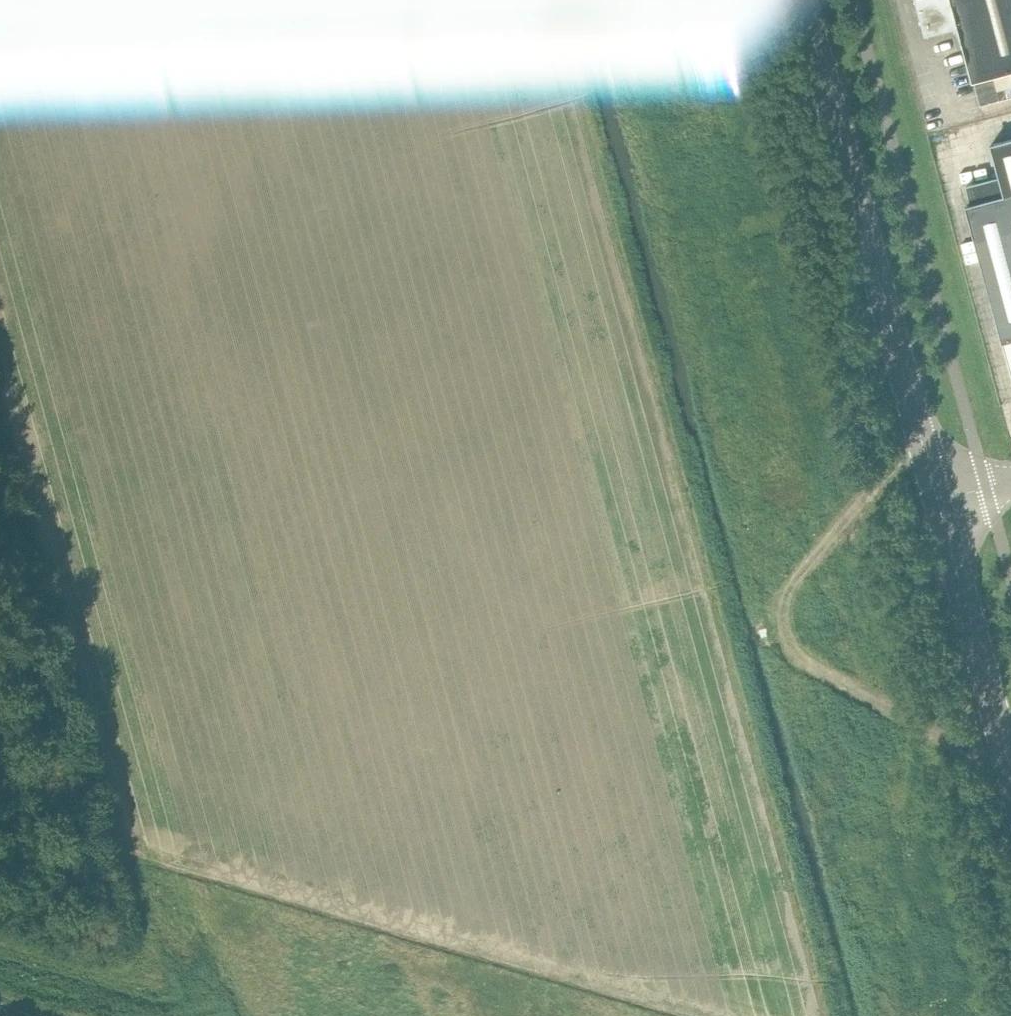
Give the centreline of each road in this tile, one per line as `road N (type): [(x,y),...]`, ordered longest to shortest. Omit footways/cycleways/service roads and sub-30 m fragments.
road 1 (unclassified): [(942,507),(805,0)]
road 2 (unclassified): [(1010,767),(942,507)]

